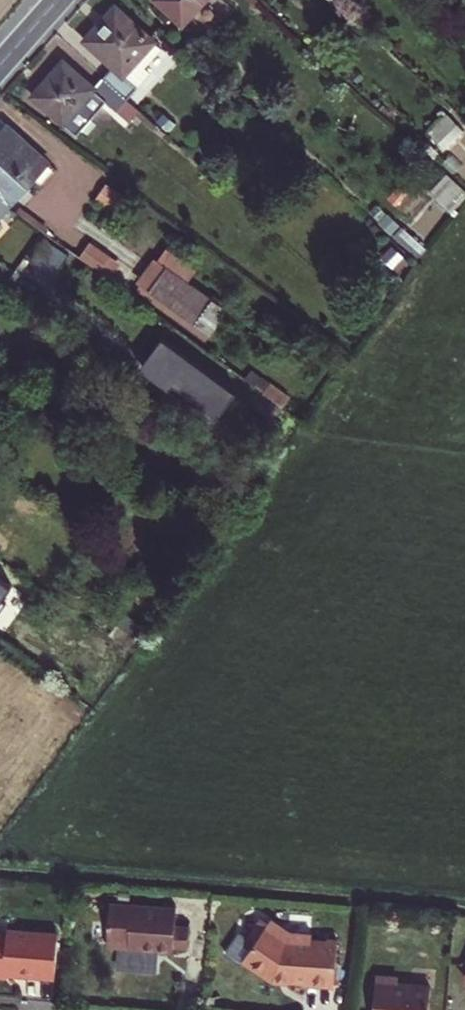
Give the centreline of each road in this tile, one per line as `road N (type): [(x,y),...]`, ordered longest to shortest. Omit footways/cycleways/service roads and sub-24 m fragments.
road 1 (track): [(0,866),(464,907)]

